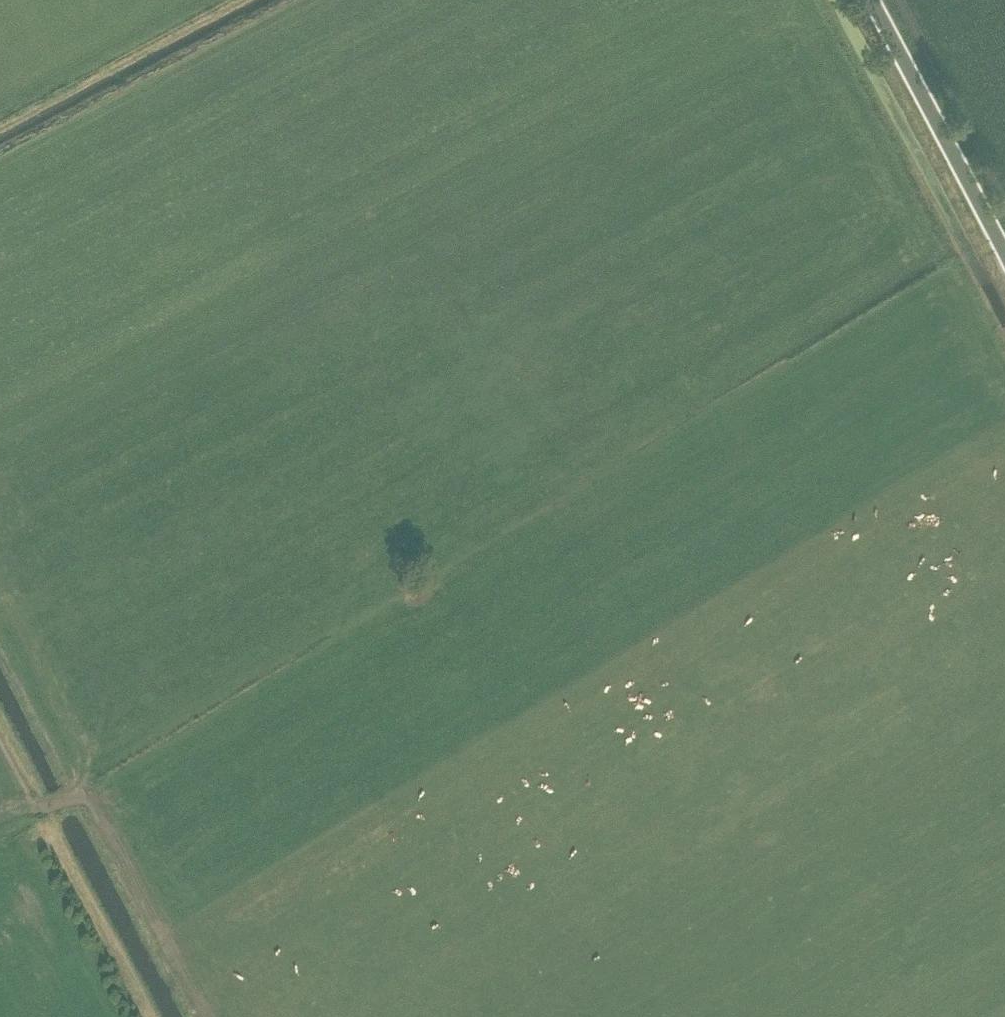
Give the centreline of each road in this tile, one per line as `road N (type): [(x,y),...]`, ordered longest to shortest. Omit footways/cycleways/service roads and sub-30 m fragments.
road 1 (unclassified): [(1004,253),(872,0)]

